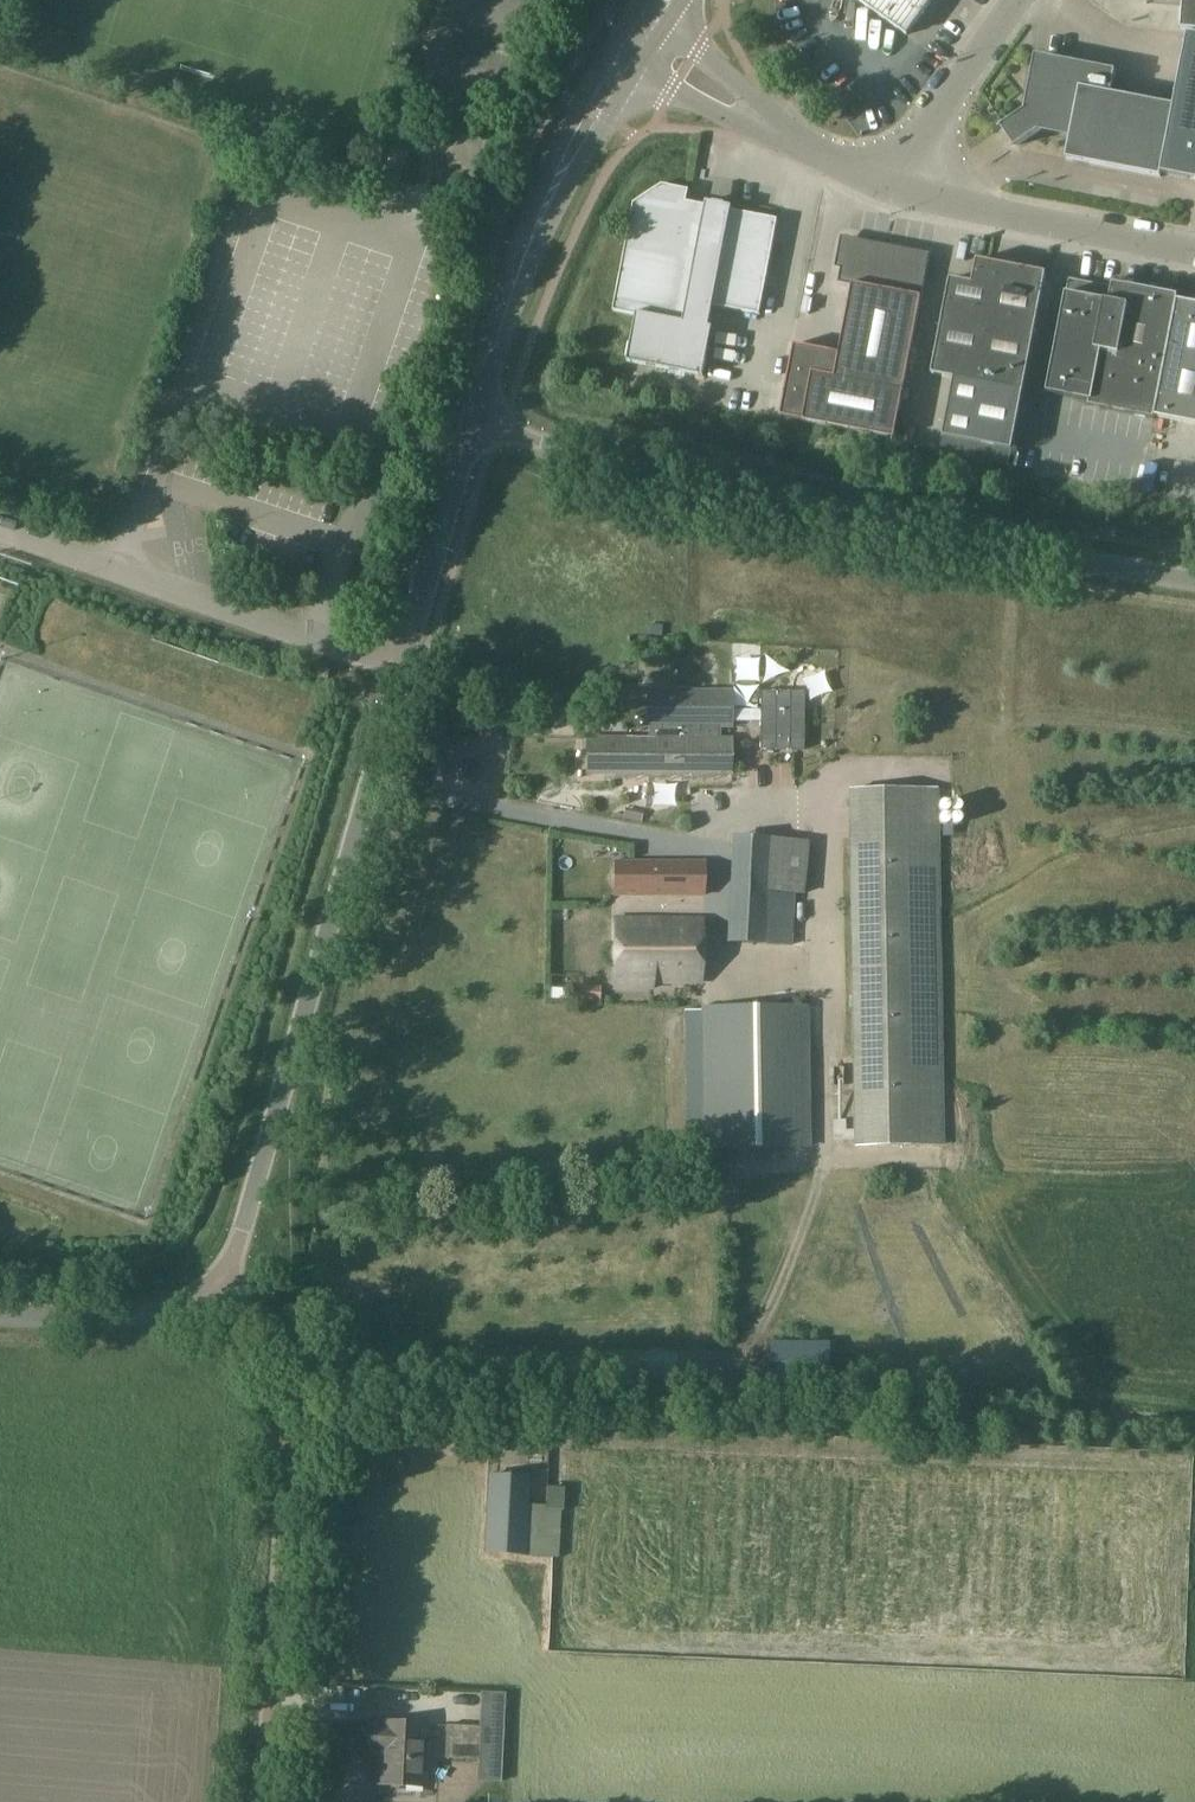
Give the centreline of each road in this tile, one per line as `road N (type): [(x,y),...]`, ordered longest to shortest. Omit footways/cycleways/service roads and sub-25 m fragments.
road 1 (unclassified): [(1194,581),(551,445),(473,420)]
road 2 (unclassified): [(220,1277),(281,1105),(401,665)]
road 3 (unclassified): [(261,1801),(290,1381),(284,1349),(220,1277)]
road 4 (unclassified): [(401,665),(0,531)]
road 5 (unclassified): [(473,420),(530,242),(637,33)]
road 6 (residential): [(897,189),(768,125),(637,33)]
road 7 (residential): [(1194,249),(897,189)]
road 8 (unclassified): [(401,665),(473,420)]
road 9 (unclassified): [(220,1277),(139,1316),(0,1314)]
road 10 (residential): [(897,189),(1020,0)]

